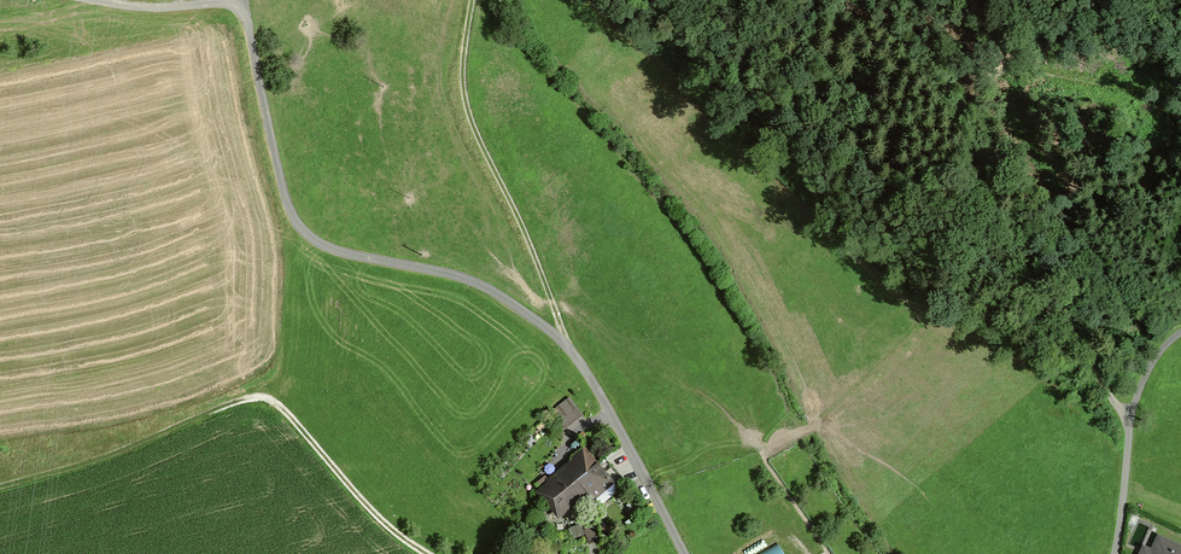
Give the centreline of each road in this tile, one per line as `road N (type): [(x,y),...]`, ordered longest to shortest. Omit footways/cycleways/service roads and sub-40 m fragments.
road 1 (residential): [(684,553),(623,434),(552,332),(490,291),(307,230),(289,204),(267,129),(240,3),(140,7),(98,0)]
road 2 (track): [(831,0),(925,65),(951,97),(1012,210),(1091,324),(1121,417)]
road 3 (track): [(565,346),(469,120),(460,58),(470,0)]

